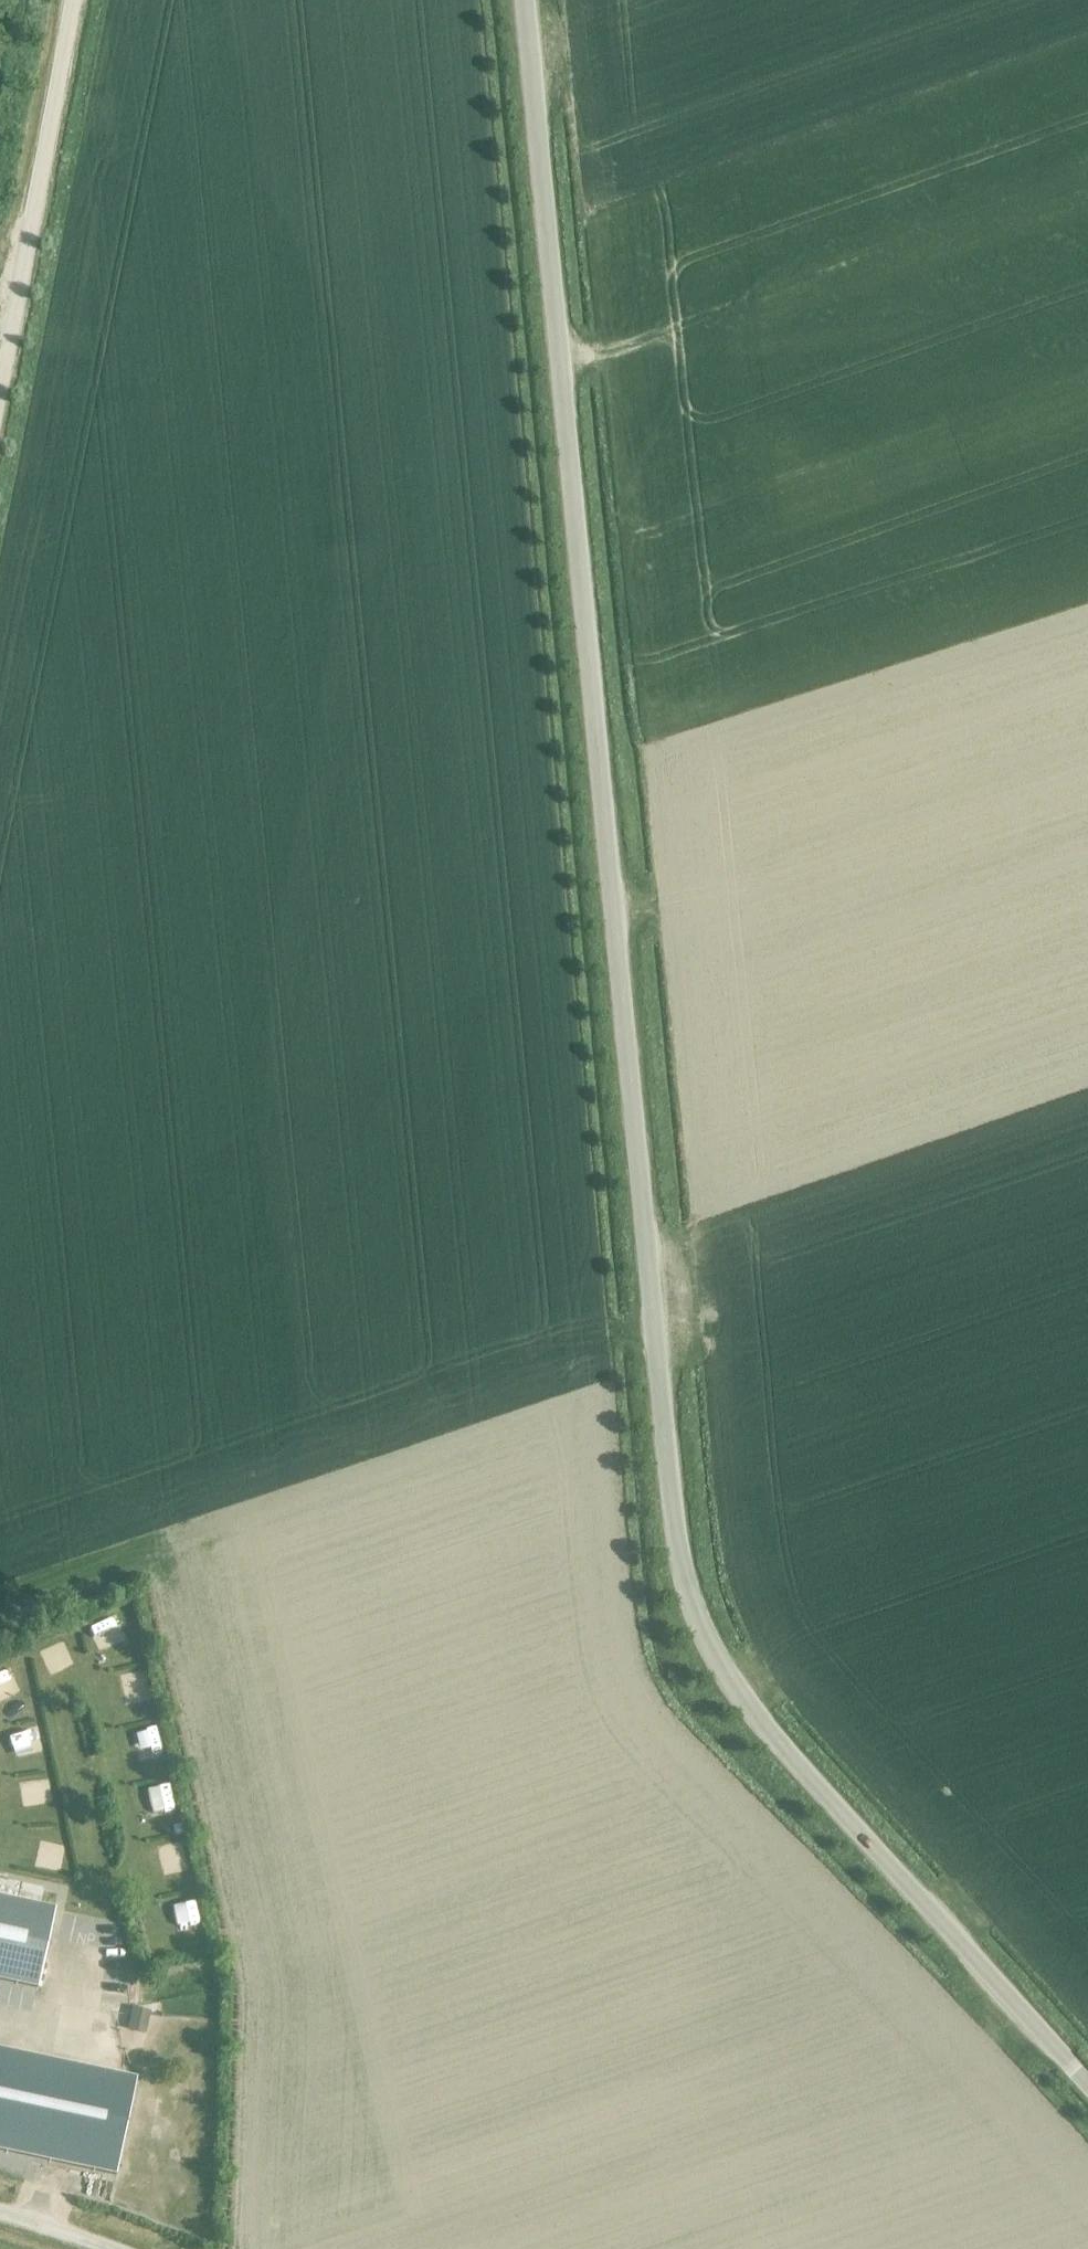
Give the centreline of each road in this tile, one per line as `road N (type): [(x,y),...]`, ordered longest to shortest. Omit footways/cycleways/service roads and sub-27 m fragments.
road 1 (unclassified): [(1087,2085),(742,1702),(687,1592),(663,1413),(526,0)]
road 2 (unclassified): [(0,389),(72,0)]

